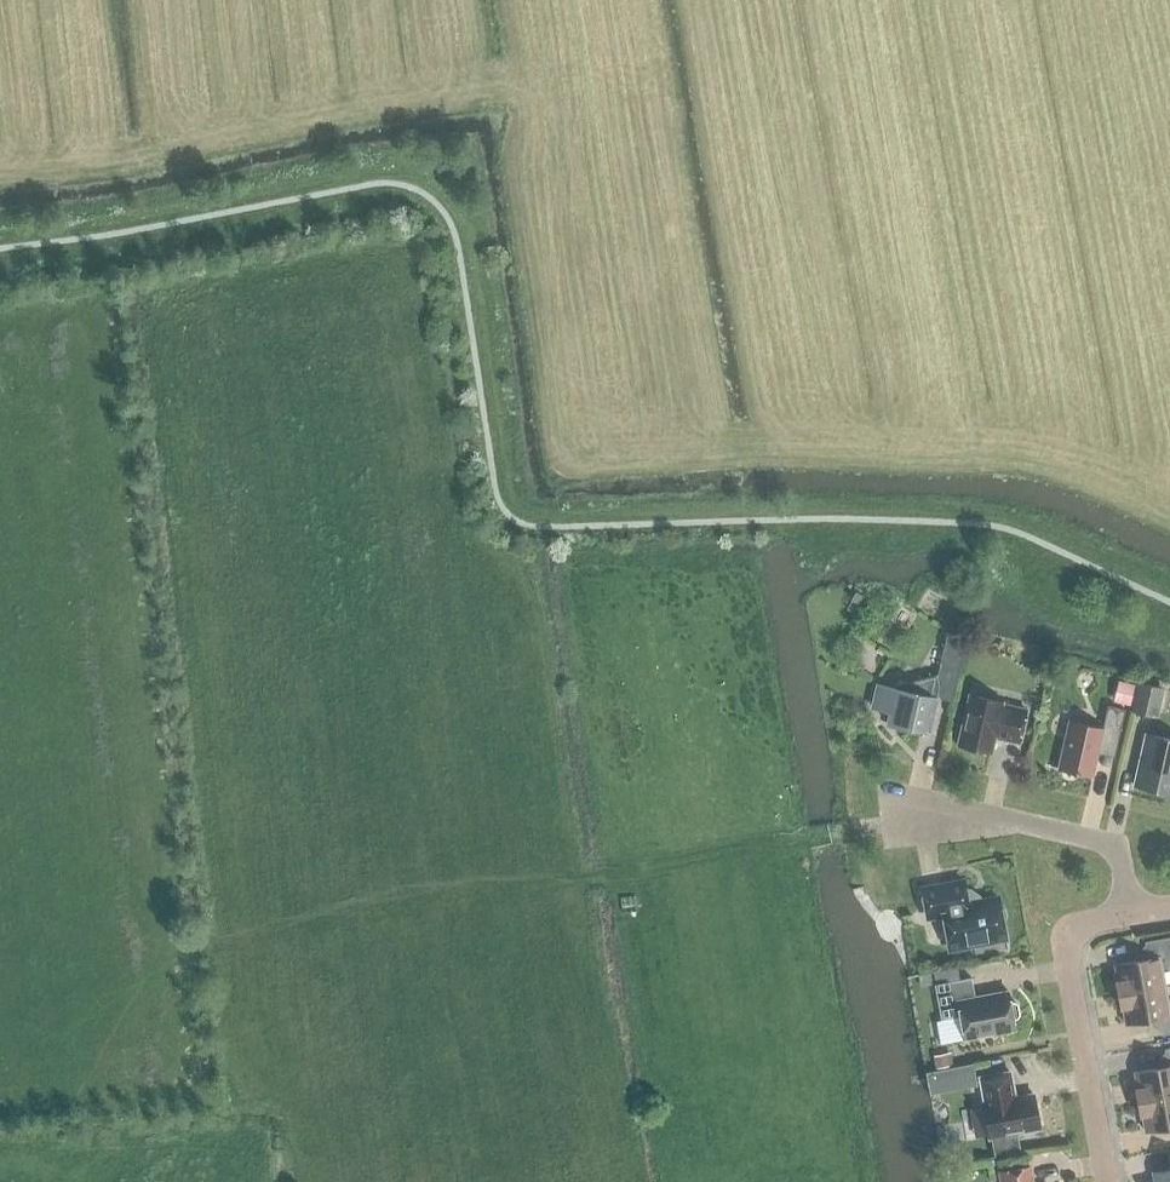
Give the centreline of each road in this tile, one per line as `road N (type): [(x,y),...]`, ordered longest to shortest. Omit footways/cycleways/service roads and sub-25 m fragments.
road 1 (residential): [(1107,1181),(1065,944),(1078,926),(1131,913)]
road 2 (residential): [(1131,913),(1120,855),(1101,841),(881,793)]

